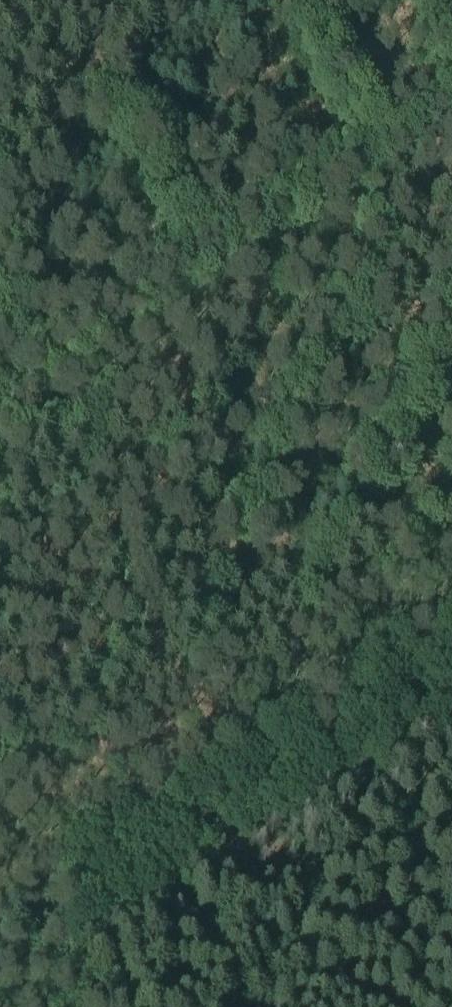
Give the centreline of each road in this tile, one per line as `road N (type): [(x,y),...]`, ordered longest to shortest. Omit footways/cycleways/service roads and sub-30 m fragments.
road 1 (track): [(0,425),(451,135)]
road 2 (track): [(0,876),(451,595)]

